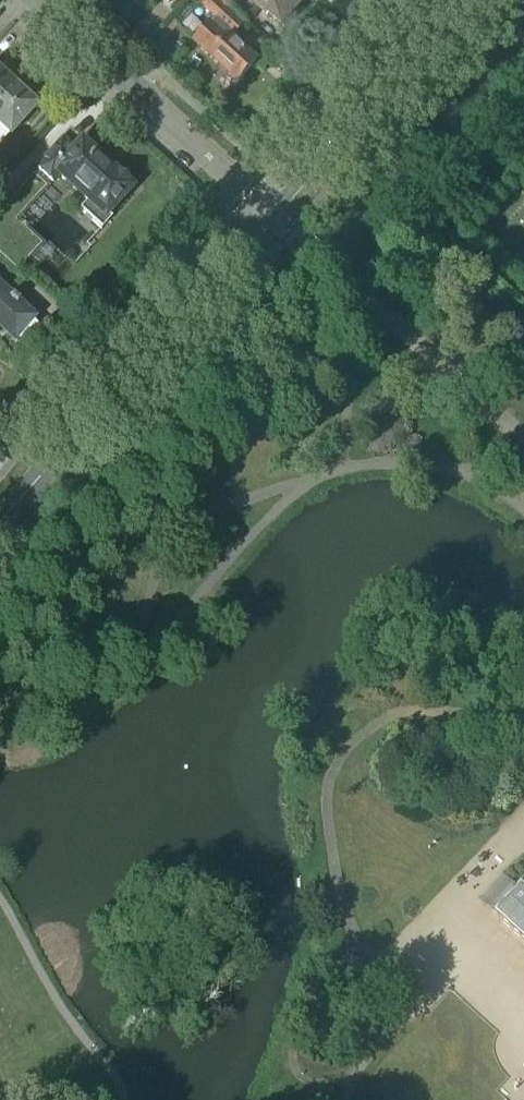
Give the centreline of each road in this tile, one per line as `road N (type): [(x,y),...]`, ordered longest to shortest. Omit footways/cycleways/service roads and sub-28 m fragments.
road 1 (tertiary): [(0,524),(268,211)]
road 2 (residential): [(268,211),(37,0)]
road 3 (tertiary): [(268,211),(449,0)]

